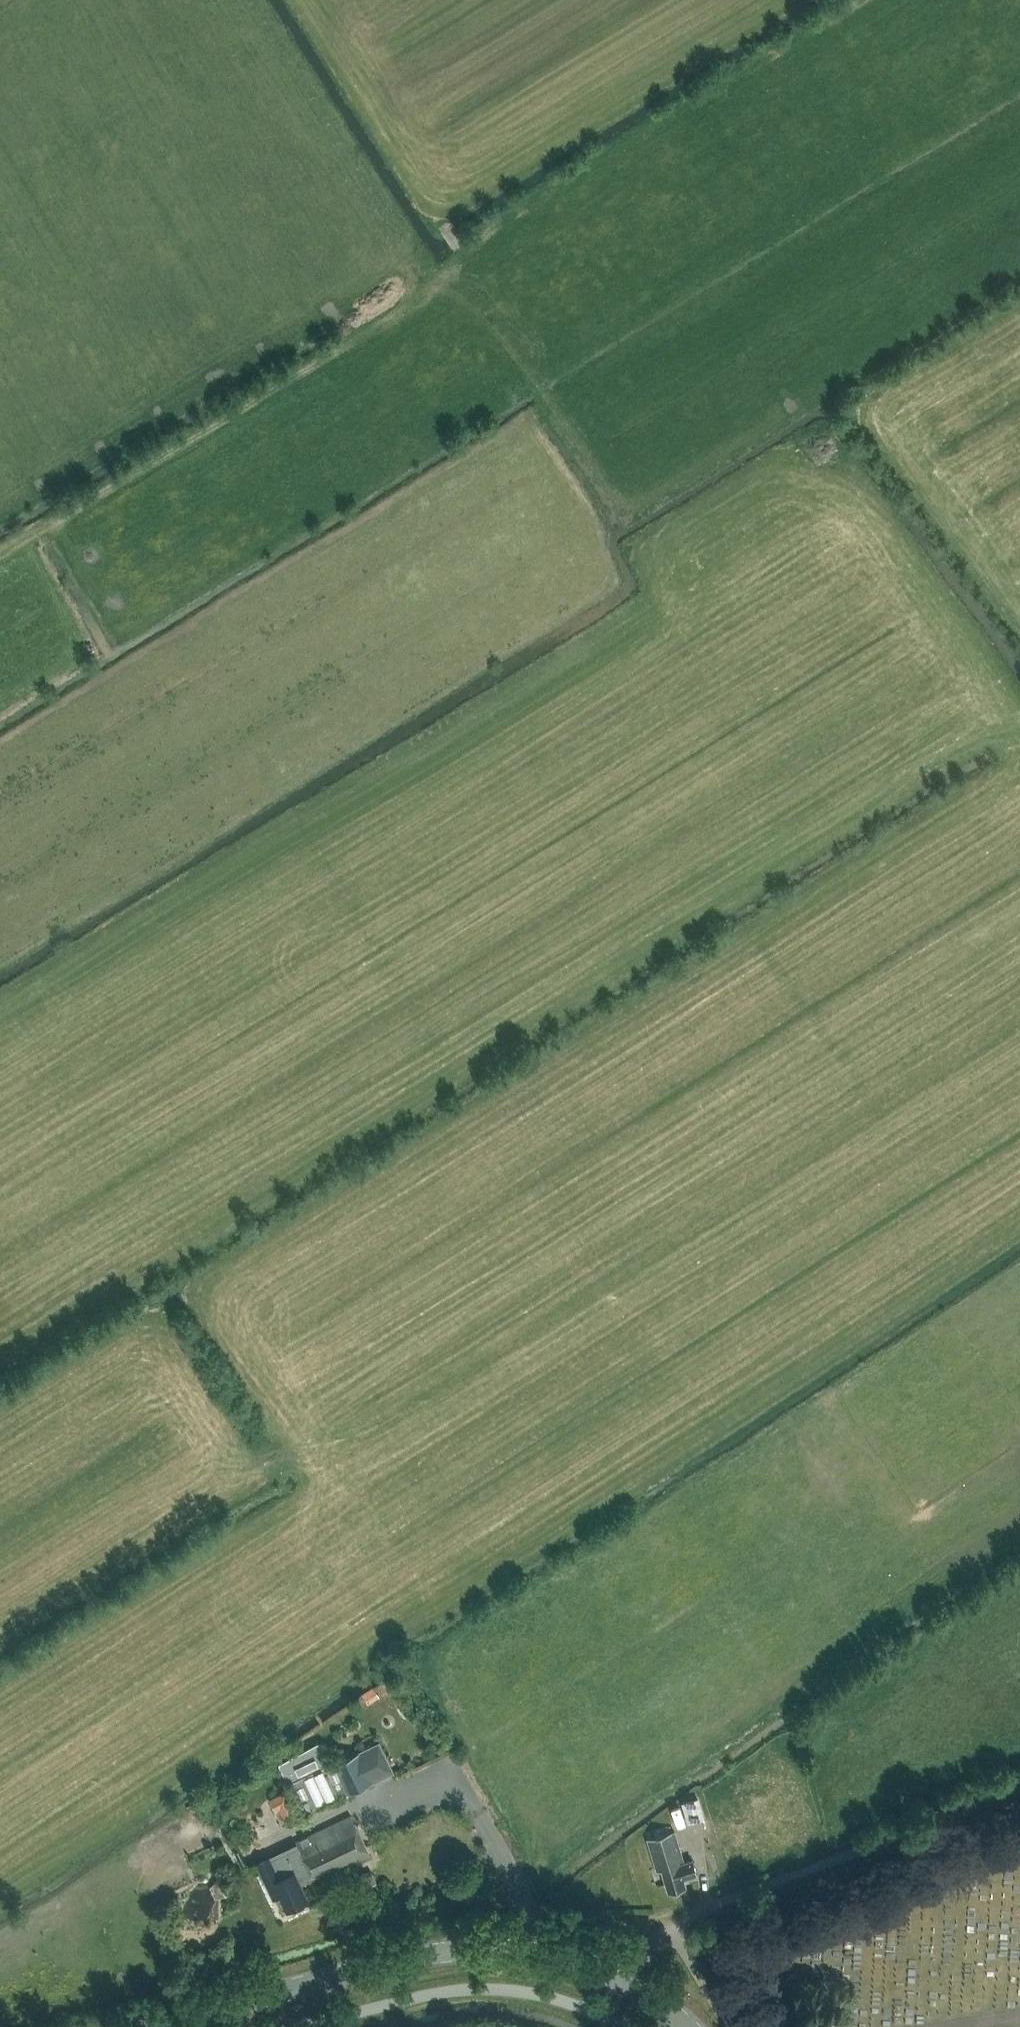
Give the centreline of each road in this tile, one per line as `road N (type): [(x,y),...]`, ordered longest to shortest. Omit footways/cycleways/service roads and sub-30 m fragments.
road 1 (tertiary): [(620,1980),(496,1947),(421,1957),(155,2026)]
road 2 (residential): [(735,2026),(673,1929),(620,1980)]

